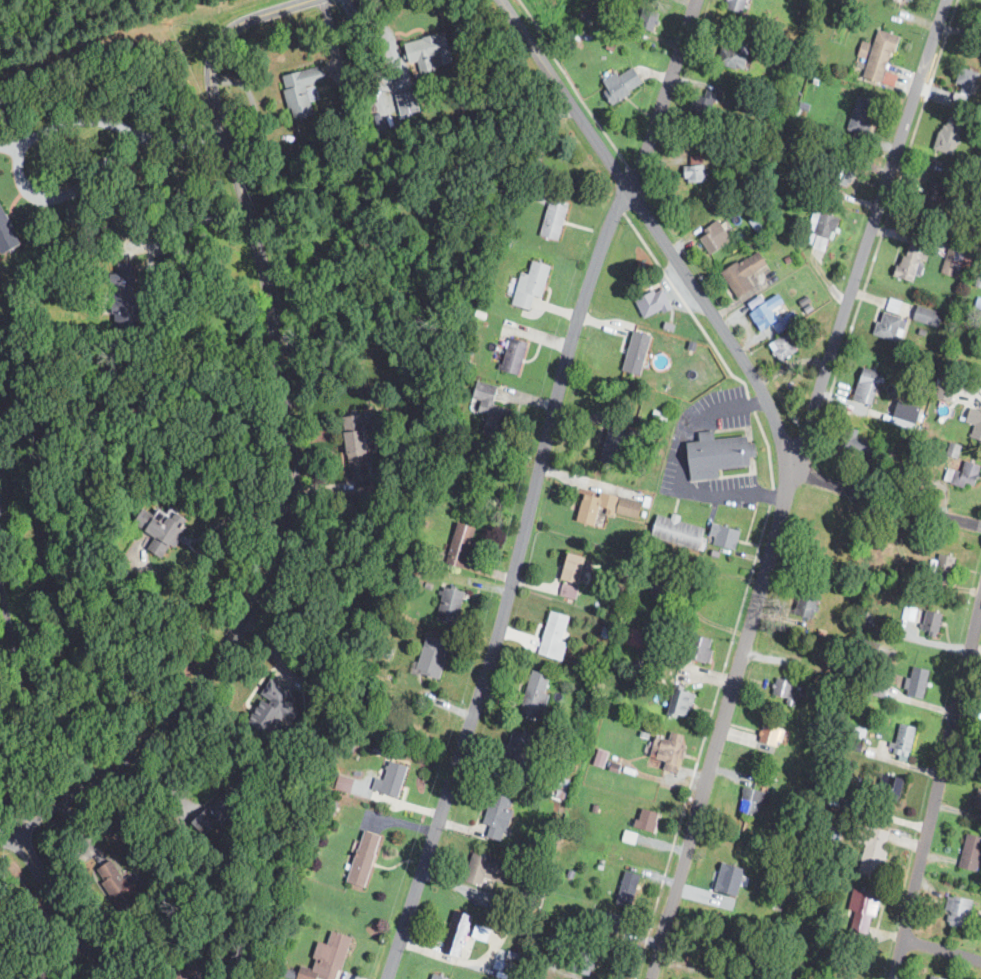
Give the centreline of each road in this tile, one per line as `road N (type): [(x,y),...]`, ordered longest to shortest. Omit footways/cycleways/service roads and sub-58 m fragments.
road 1 (residential): [(387,978),(491,658),(574,331),(696,0)]
road 2 (residential): [(651,978),(783,509),(786,468),(804,444),(945,0)]
road 3 (residential): [(13,832),(162,729),(279,564),(291,519),(287,409),(254,234),(205,76),(211,44),(229,22),(295,0)]
road 4 (residential): [(786,468),(761,386),(501,0)]
road 5 (residential): [(895,978),(980,603)]
road 6 (residential): [(980,525),(786,468)]
road 7 (residential): [(112,978),(13,832)]

